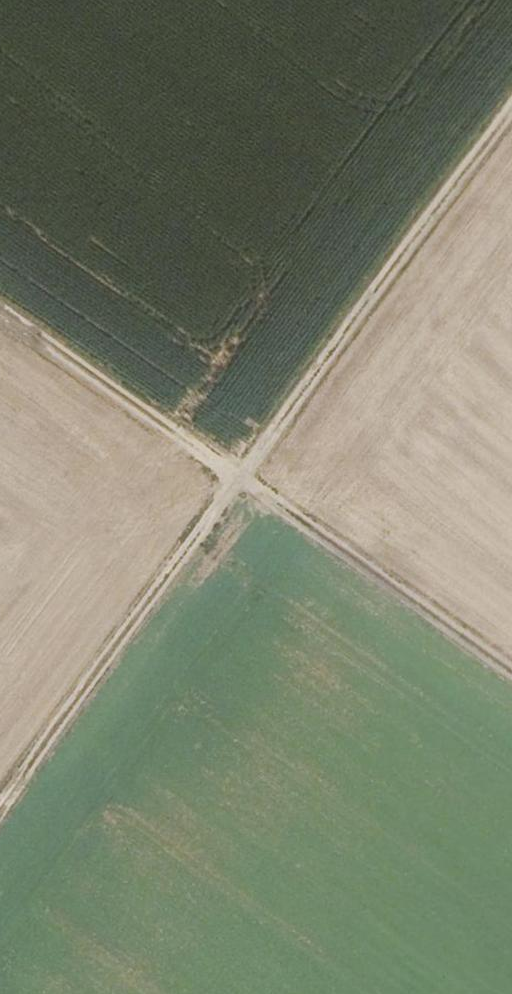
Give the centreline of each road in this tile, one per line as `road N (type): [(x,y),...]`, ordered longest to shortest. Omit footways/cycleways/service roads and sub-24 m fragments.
road 1 (track): [(511,110),(0,800)]
road 2 (track): [(511,683),(0,321)]

